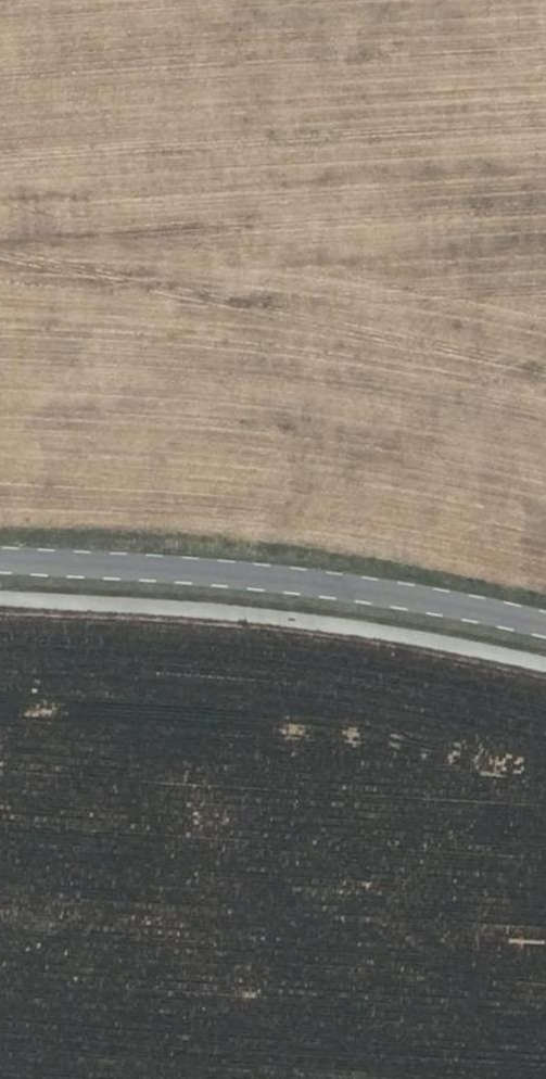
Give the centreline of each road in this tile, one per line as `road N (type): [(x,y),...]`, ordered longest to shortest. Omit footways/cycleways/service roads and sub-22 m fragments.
road 1 (unclassified): [(545,625),(255,576),(0,560)]

